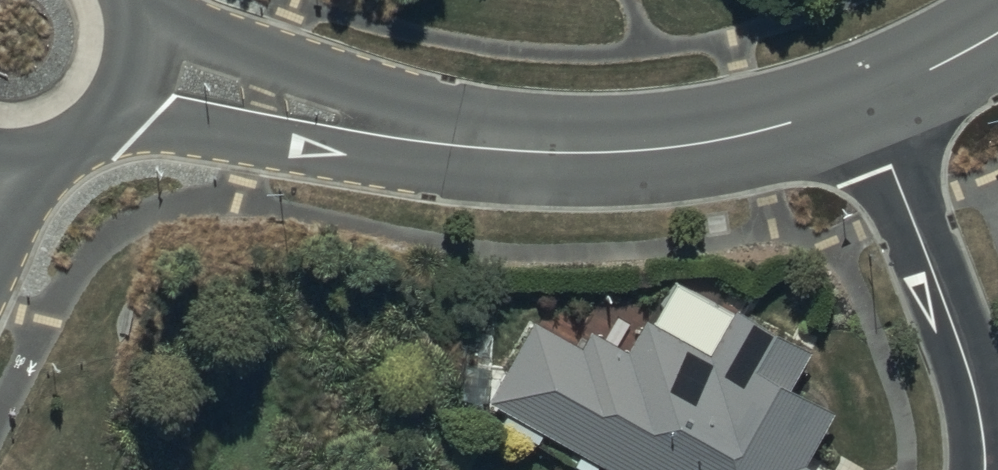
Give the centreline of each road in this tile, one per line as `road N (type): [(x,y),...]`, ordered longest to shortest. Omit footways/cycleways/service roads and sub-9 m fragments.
road 1 (residential): [(132,59),(397,133),(591,153),(703,144),(866,101)]
road 2 (residential): [(866,101),(974,383),(985,469)]
road 3 (residential): [(132,59),(117,96),(92,126),(58,147),(0,153)]
road 4 (residential): [(866,101),(997,31)]

